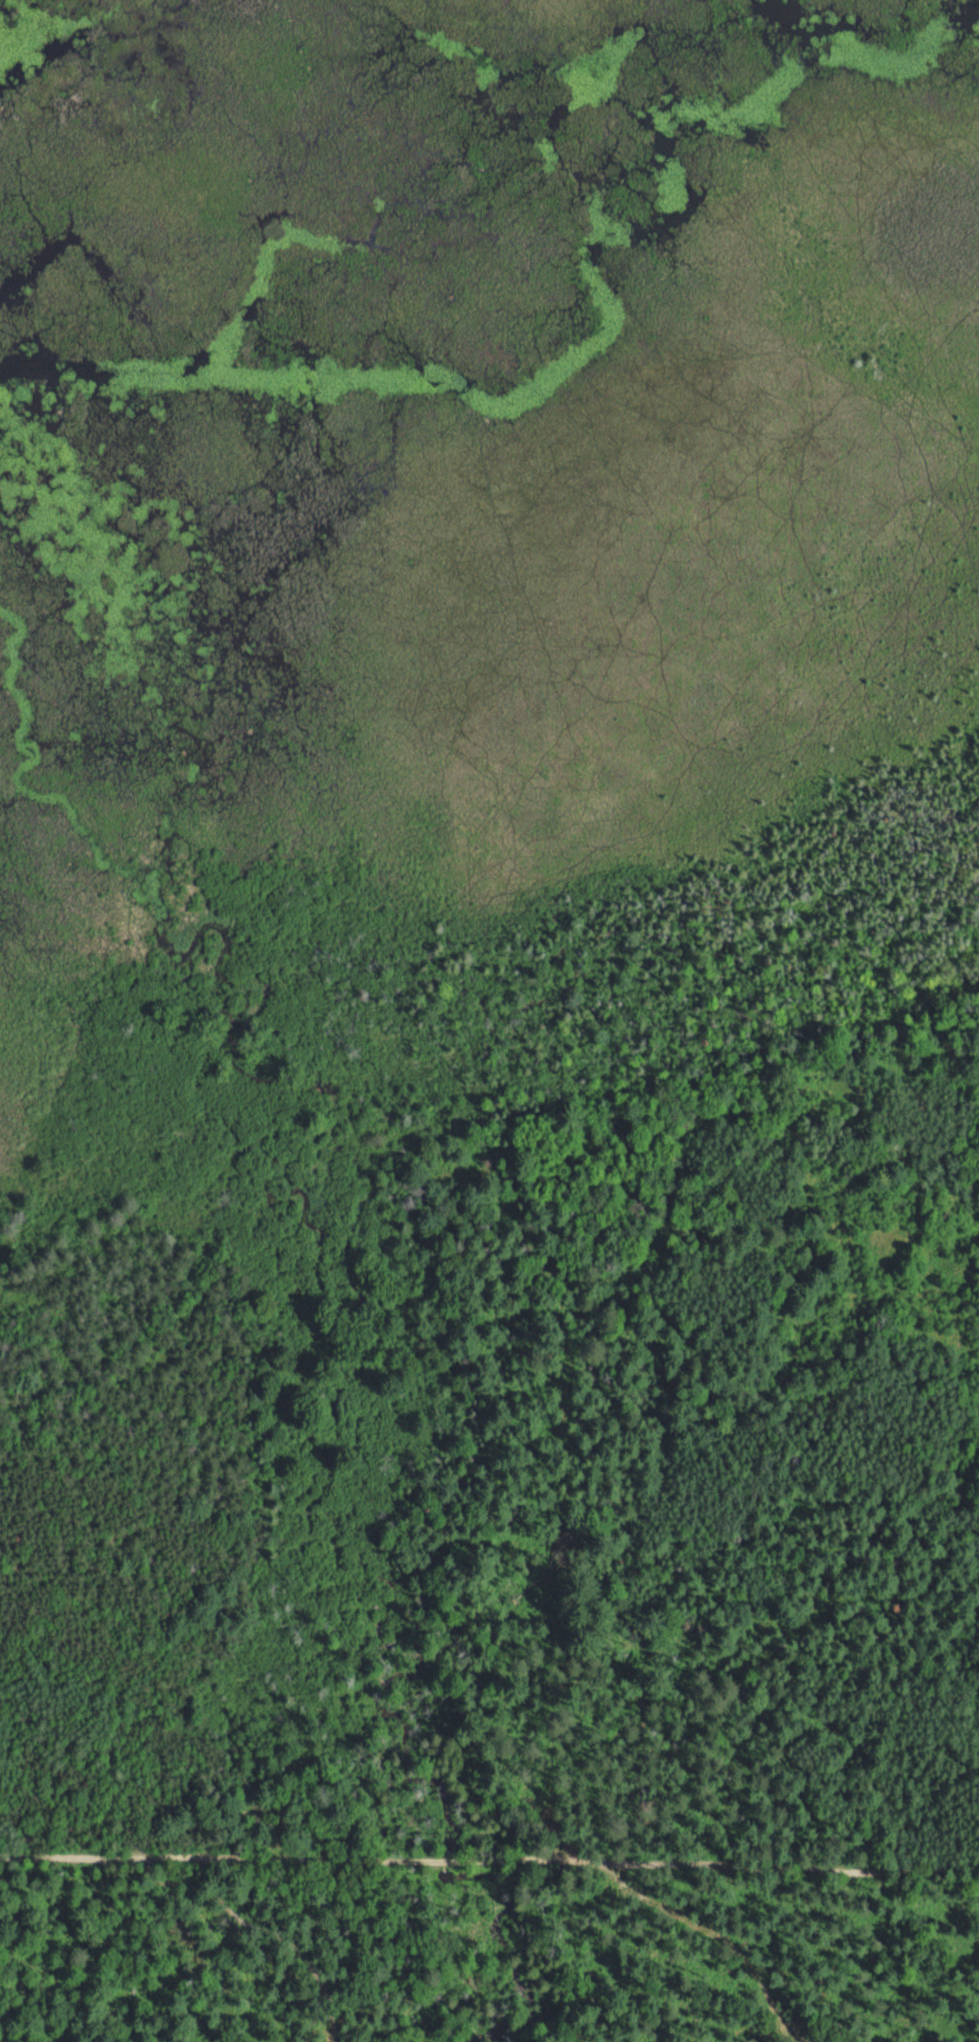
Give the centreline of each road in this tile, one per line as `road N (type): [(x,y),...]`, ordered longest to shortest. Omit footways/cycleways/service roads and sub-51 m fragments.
road 1 (track): [(978,1868),(0,1854)]

